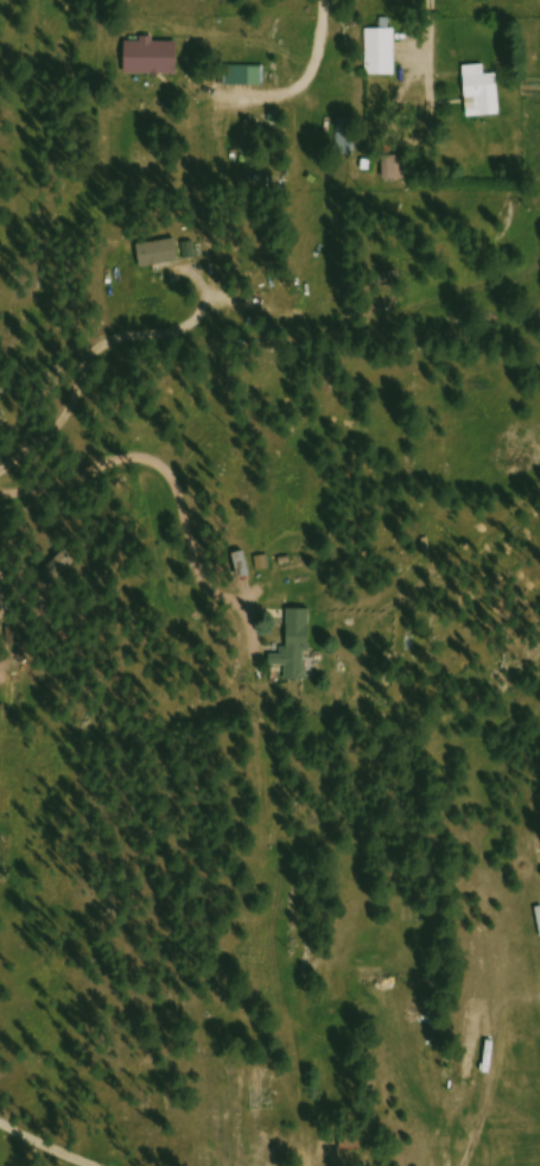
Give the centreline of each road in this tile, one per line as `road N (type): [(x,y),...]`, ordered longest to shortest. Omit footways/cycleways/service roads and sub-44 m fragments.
road 1 (residential): [(216,584),(188,560),(171,489),(136,465),(61,498),(0,502)]

